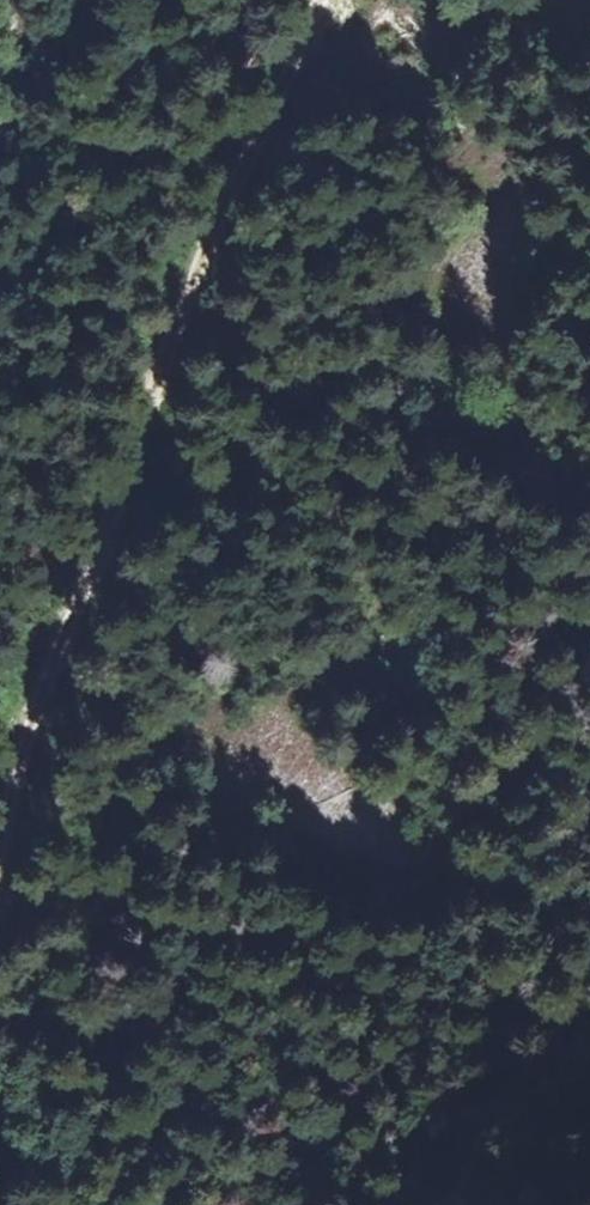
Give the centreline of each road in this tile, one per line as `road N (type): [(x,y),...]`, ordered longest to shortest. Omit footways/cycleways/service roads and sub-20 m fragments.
road 1 (track): [(0,841),(24,726),(117,502),(174,327),(320,0)]

